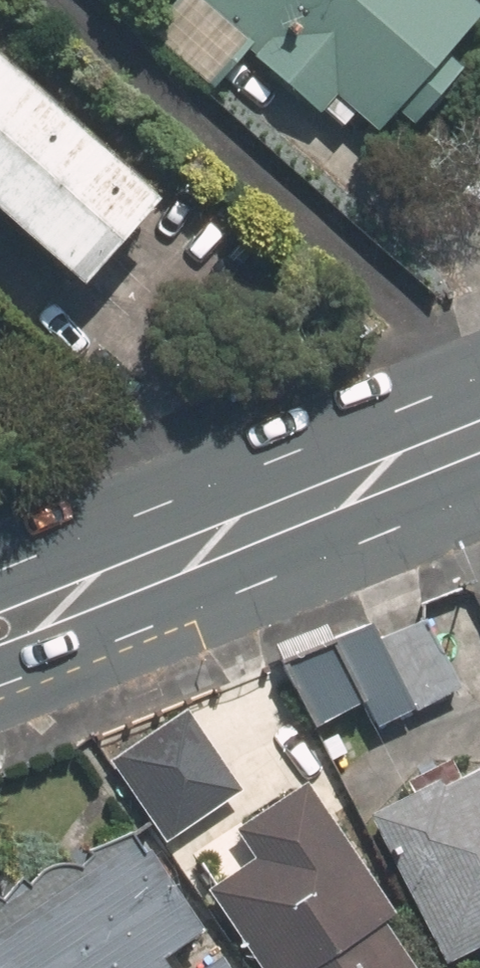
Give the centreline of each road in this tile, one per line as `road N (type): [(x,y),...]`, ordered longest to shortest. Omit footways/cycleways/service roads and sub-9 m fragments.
road 1 (secondary): [(479,438),(0,631)]

